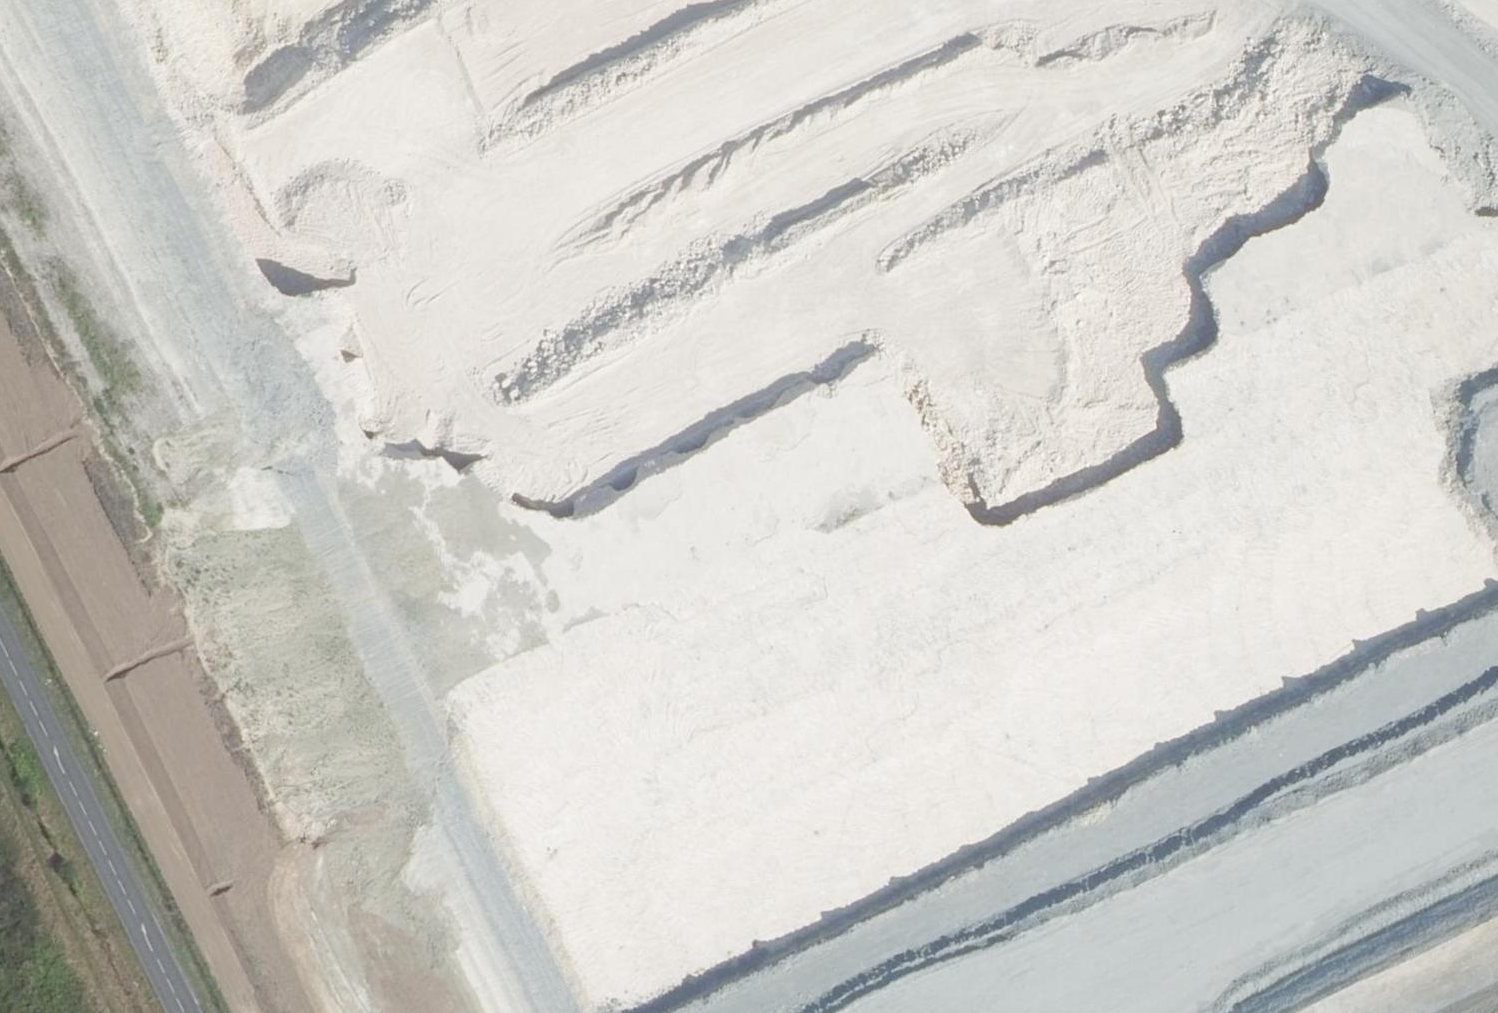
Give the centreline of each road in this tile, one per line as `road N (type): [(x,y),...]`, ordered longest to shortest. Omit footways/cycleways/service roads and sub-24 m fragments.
road 1 (tertiary): [(0,640),(185,1012)]

